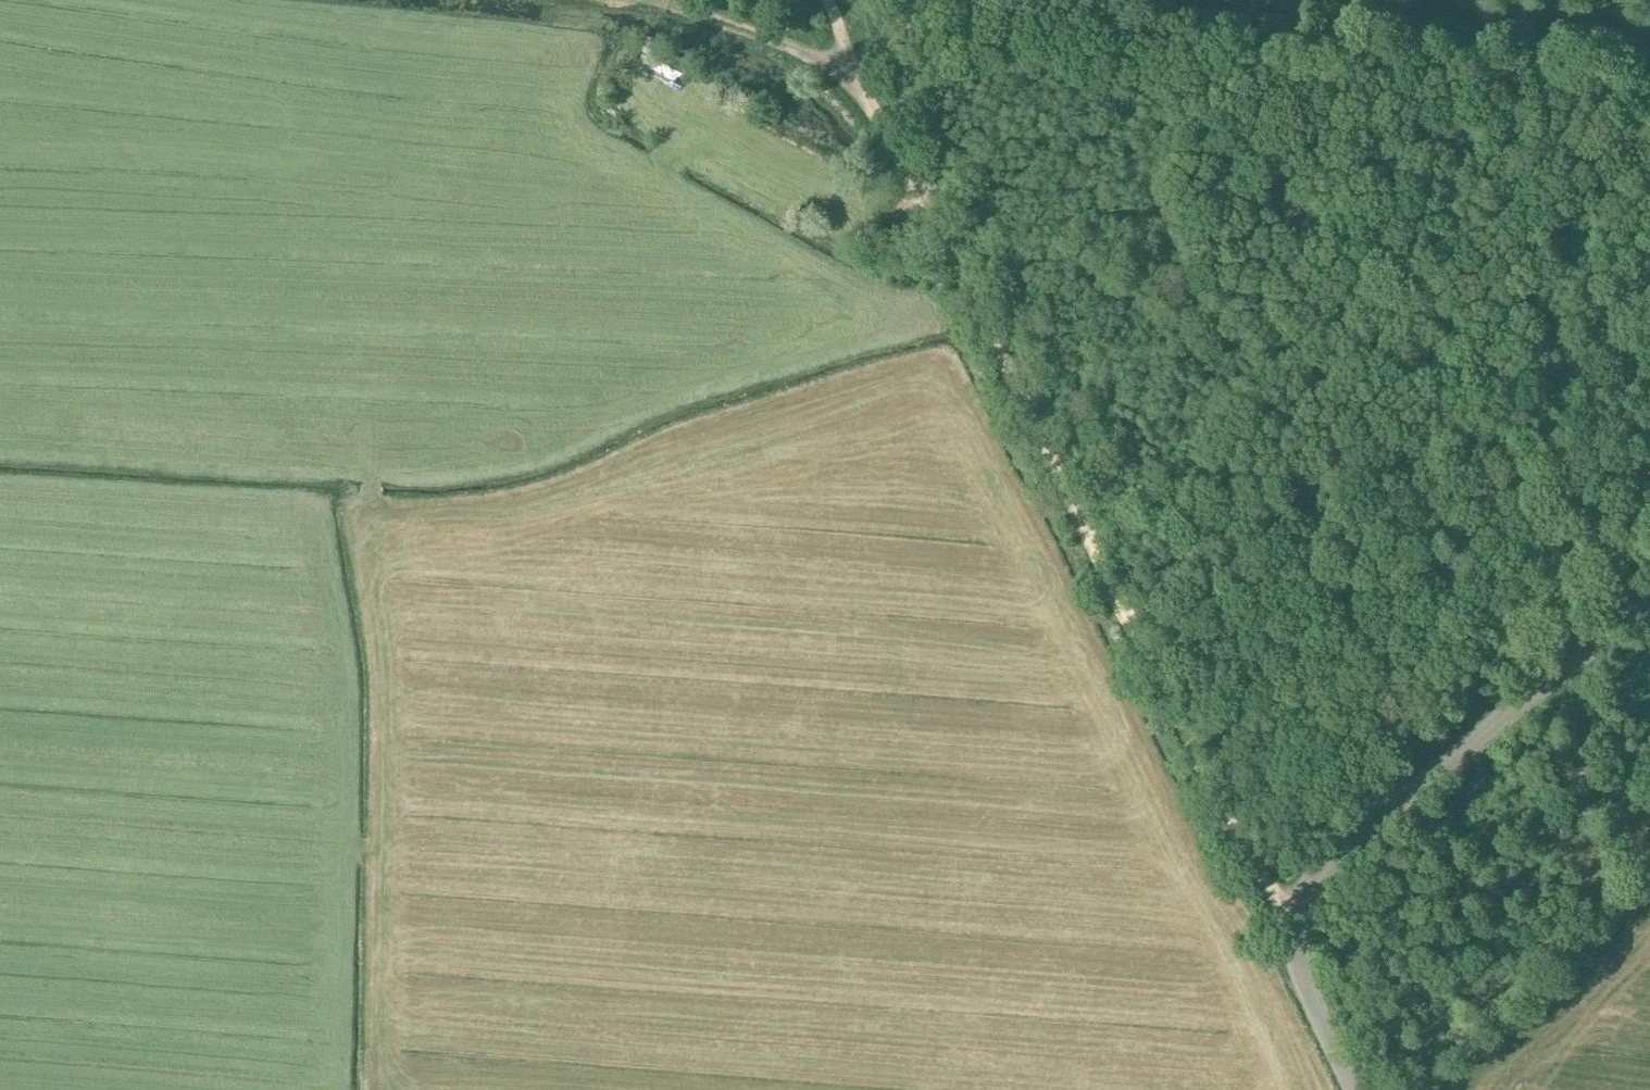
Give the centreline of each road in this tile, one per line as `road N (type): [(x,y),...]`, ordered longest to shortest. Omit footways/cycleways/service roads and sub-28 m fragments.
road 1 (track): [(869,99),(991,330),(1183,734),(1299,949)]
road 2 (tertiary): [(1358,1089),(1309,990),(1299,949),(1321,875),(1649,597)]

